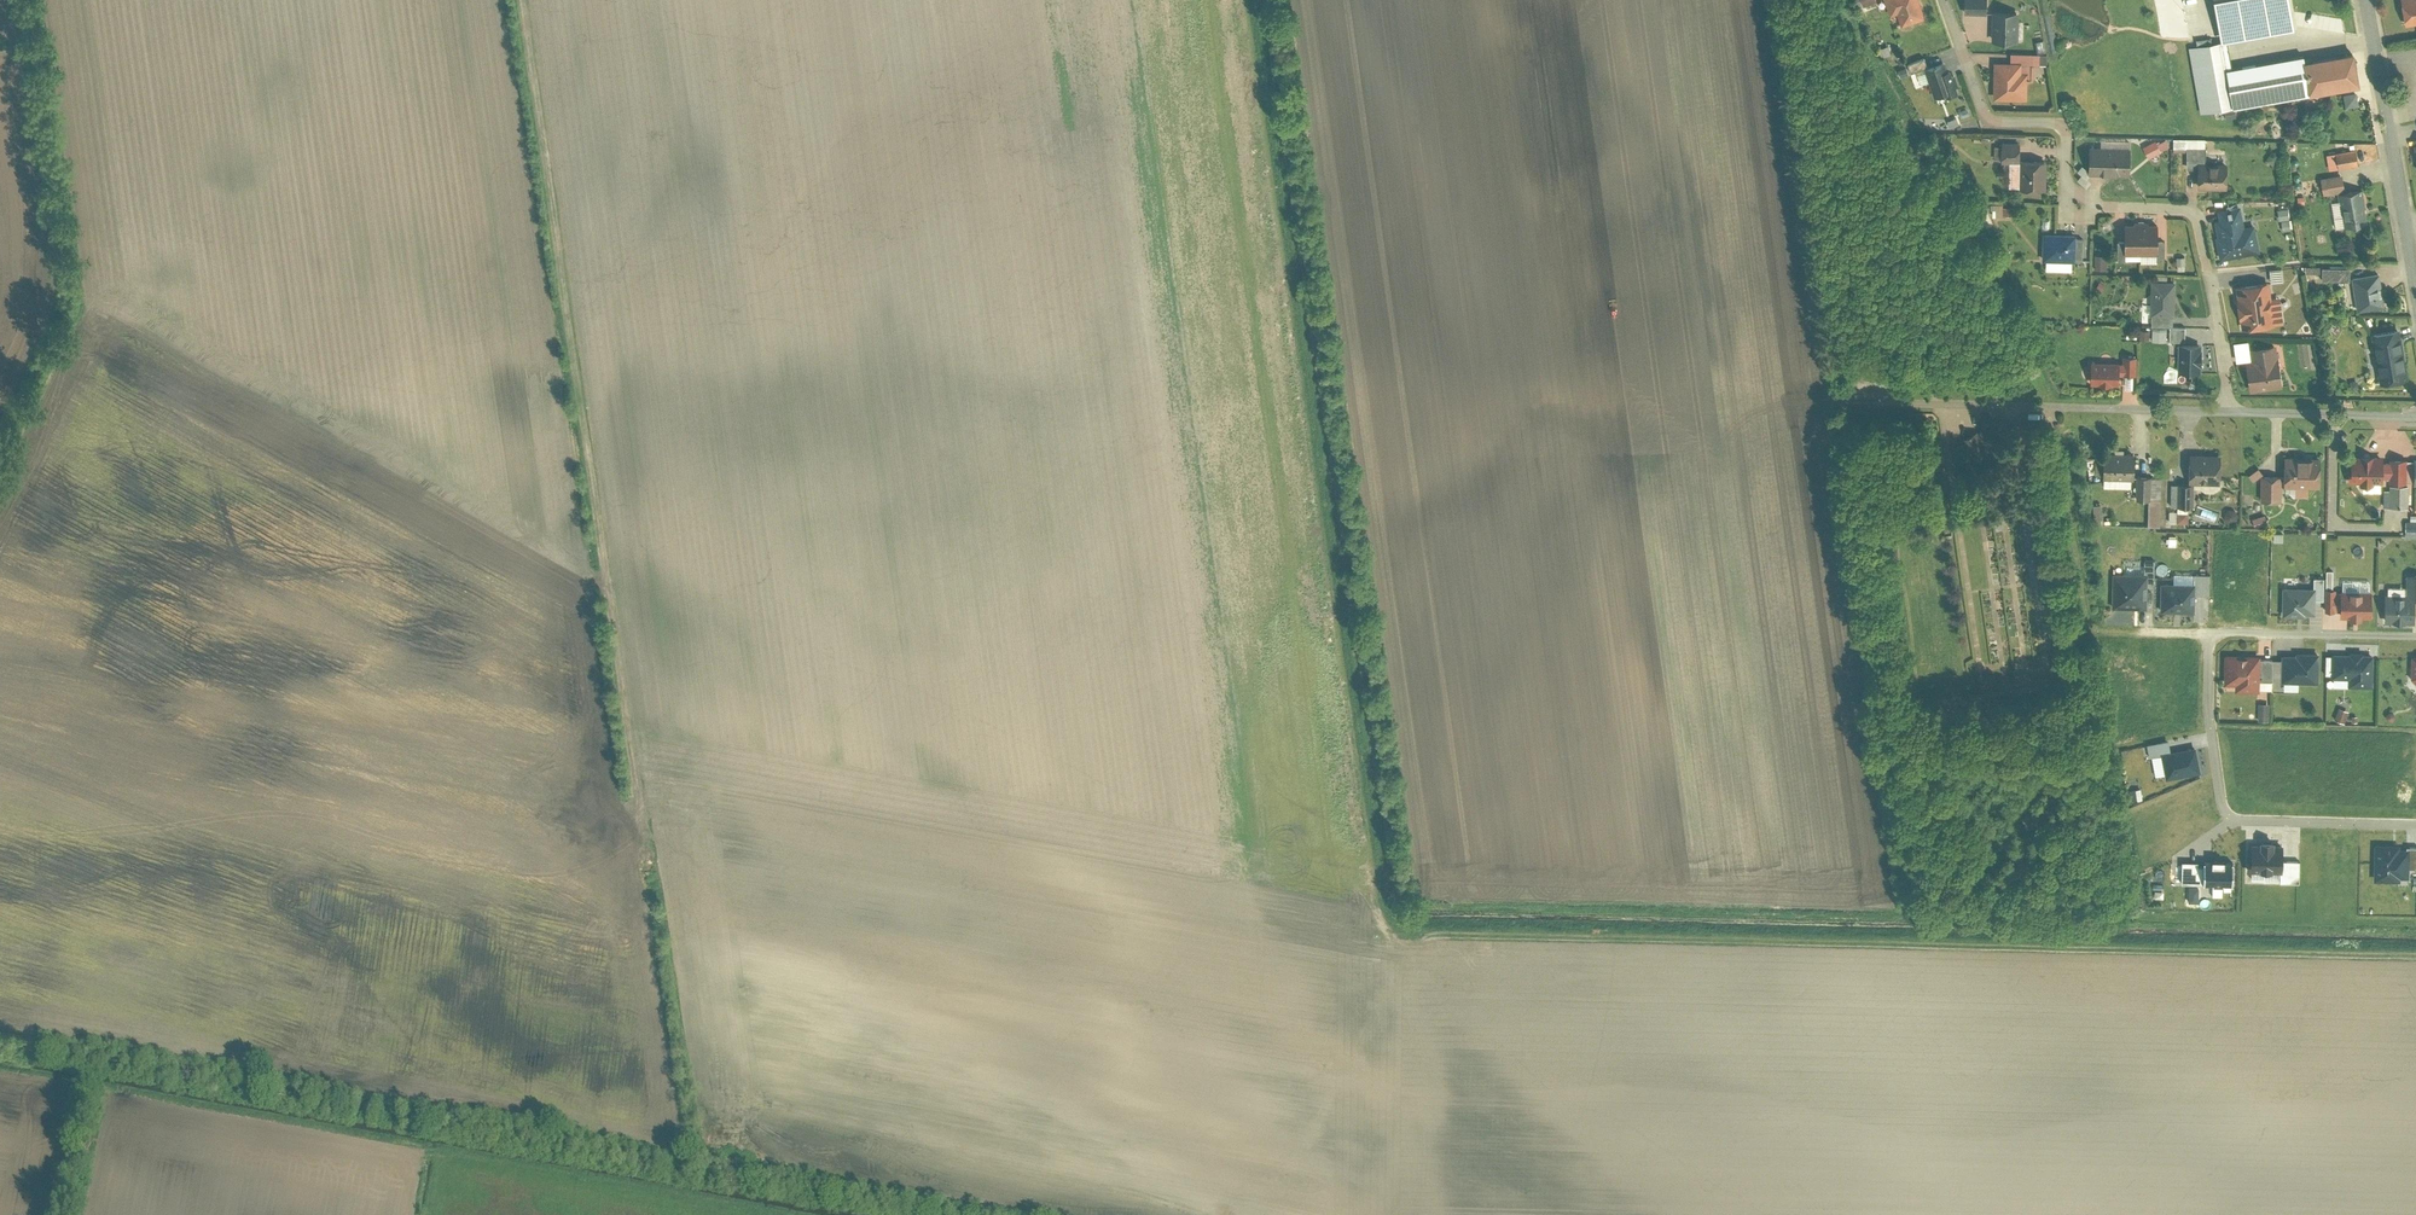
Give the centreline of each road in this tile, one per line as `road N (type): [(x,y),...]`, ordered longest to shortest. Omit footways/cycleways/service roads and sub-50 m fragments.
road 1 (residential): [(1946,0),(1992,119),(2068,122),(2075,199),(2183,208),(2199,237),(2227,409)]
road 2 (residential): [(1848,401),(2227,409)]
road 3 (residential): [(2415,823),(2237,820),(2224,806),(2207,698),(2208,630)]
road 4 (residential): [(2368,0),(2406,225)]
road 5 (residential): [(2415,634),(2208,630)]
road 6 (residential): [(2227,409),(2415,415)]

